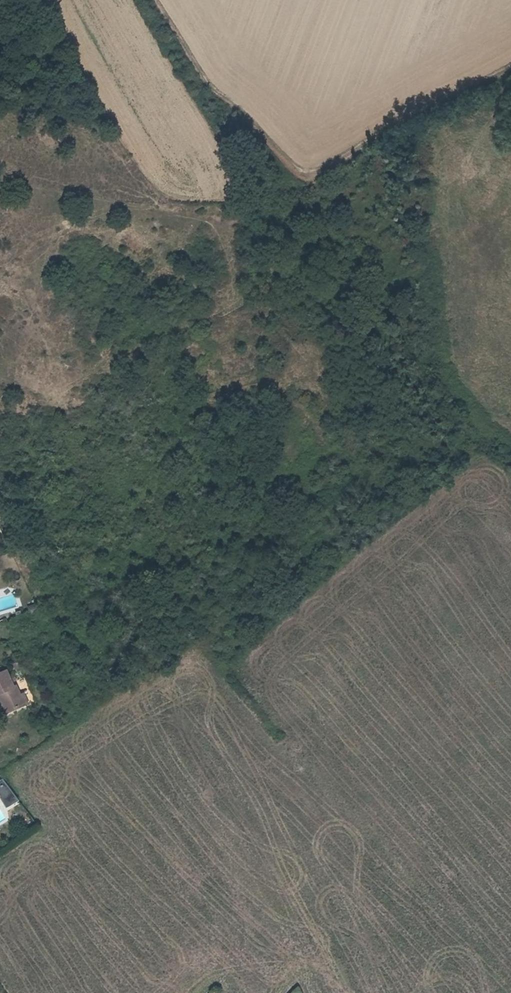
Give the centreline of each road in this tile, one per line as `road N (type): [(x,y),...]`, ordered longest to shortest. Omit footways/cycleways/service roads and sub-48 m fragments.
road 1 (track): [(510,66),(300,172),(249,115),(215,92),(150,0)]

